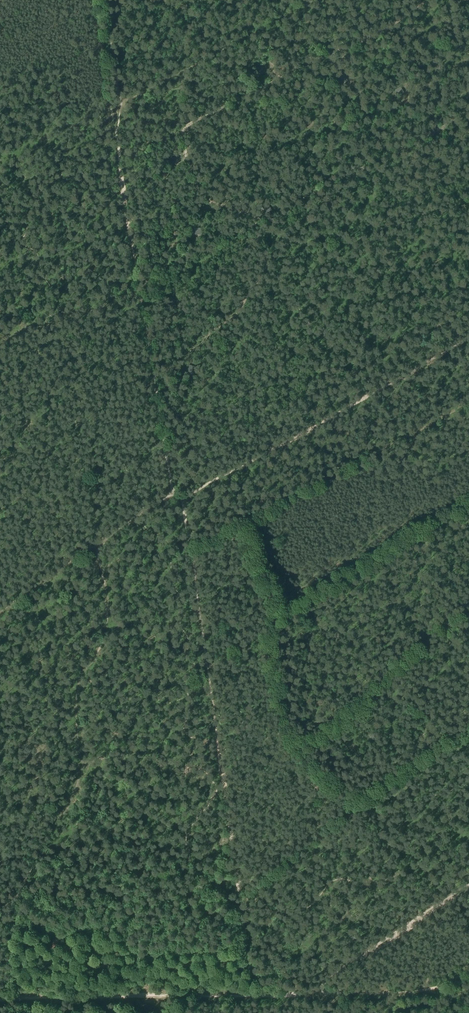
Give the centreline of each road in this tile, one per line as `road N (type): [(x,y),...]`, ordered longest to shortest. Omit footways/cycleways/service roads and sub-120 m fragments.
road 1 (track): [(468,883),(302,994),(16,999),(15,910),(74,798),(78,685),(109,622),(108,592),(90,547)]
road 2 (track): [(468,502),(281,612),(273,669),(285,727),(306,762),(355,804)]
road 3 (track): [(240,898),(180,494),(169,495)]
road 4 (track): [(176,133),(204,200),(258,225),(468,112)]
road 5 (track): [(431,0),(366,42),(302,66),(117,163)]
road 6 (track): [(468,340),(180,494)]
road 7 (track): [(188,550),(468,404)]
road 8 (track): [(468,727),(339,815),(240,898)]
road 9 (track): [(120,104),(313,0)]
road 10 (track): [(169,495),(0,611)]
road 11 (track): [(302,994),(413,991),(468,969)]
road 12 (track): [(255,224),(265,264),(246,291),(244,319),(196,359)]
road 13 (track): [(0,337),(138,293)]
road 14 (track): [(105,0),(122,118),(112,130)]

